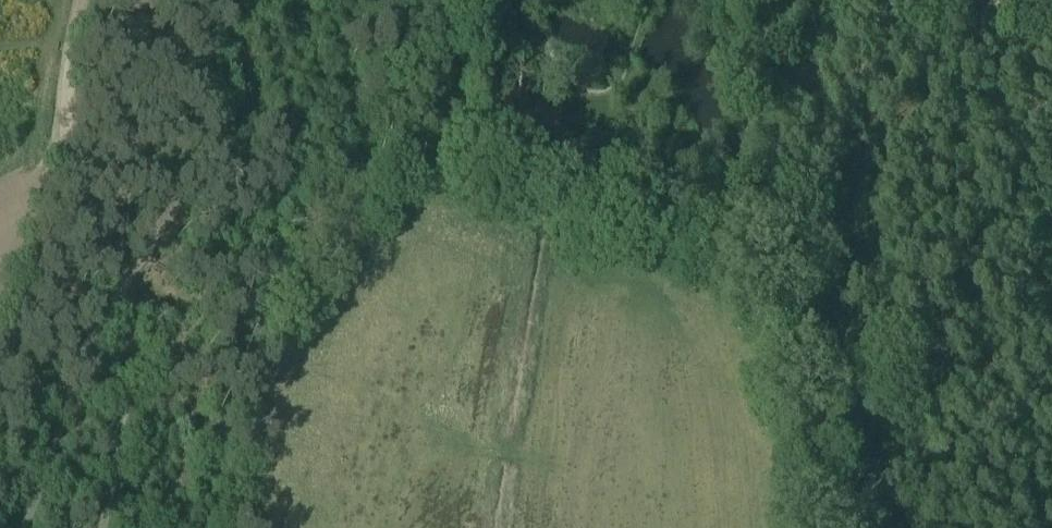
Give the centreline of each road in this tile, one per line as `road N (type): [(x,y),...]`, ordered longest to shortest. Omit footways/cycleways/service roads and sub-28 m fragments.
road 1 (track): [(125,284),(63,144),(85,0)]
road 2 (track): [(463,18),(533,43),(587,94),(607,93),(621,79),(648,0)]
road 3 (track): [(1006,527),(982,505),(916,352),(892,337),(862,334)]
road 4 (track): [(107,527),(132,315),(125,284)]
road 5 (track): [(125,284),(268,339)]

